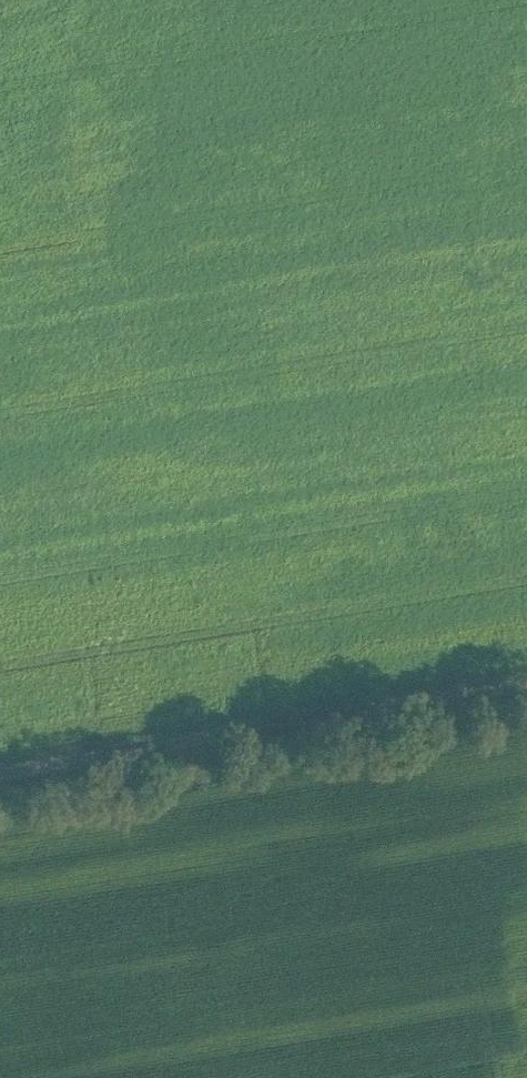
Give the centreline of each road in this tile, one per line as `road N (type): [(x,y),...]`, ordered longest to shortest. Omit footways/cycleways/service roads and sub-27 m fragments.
road 1 (track): [(526,678),(0,765)]

